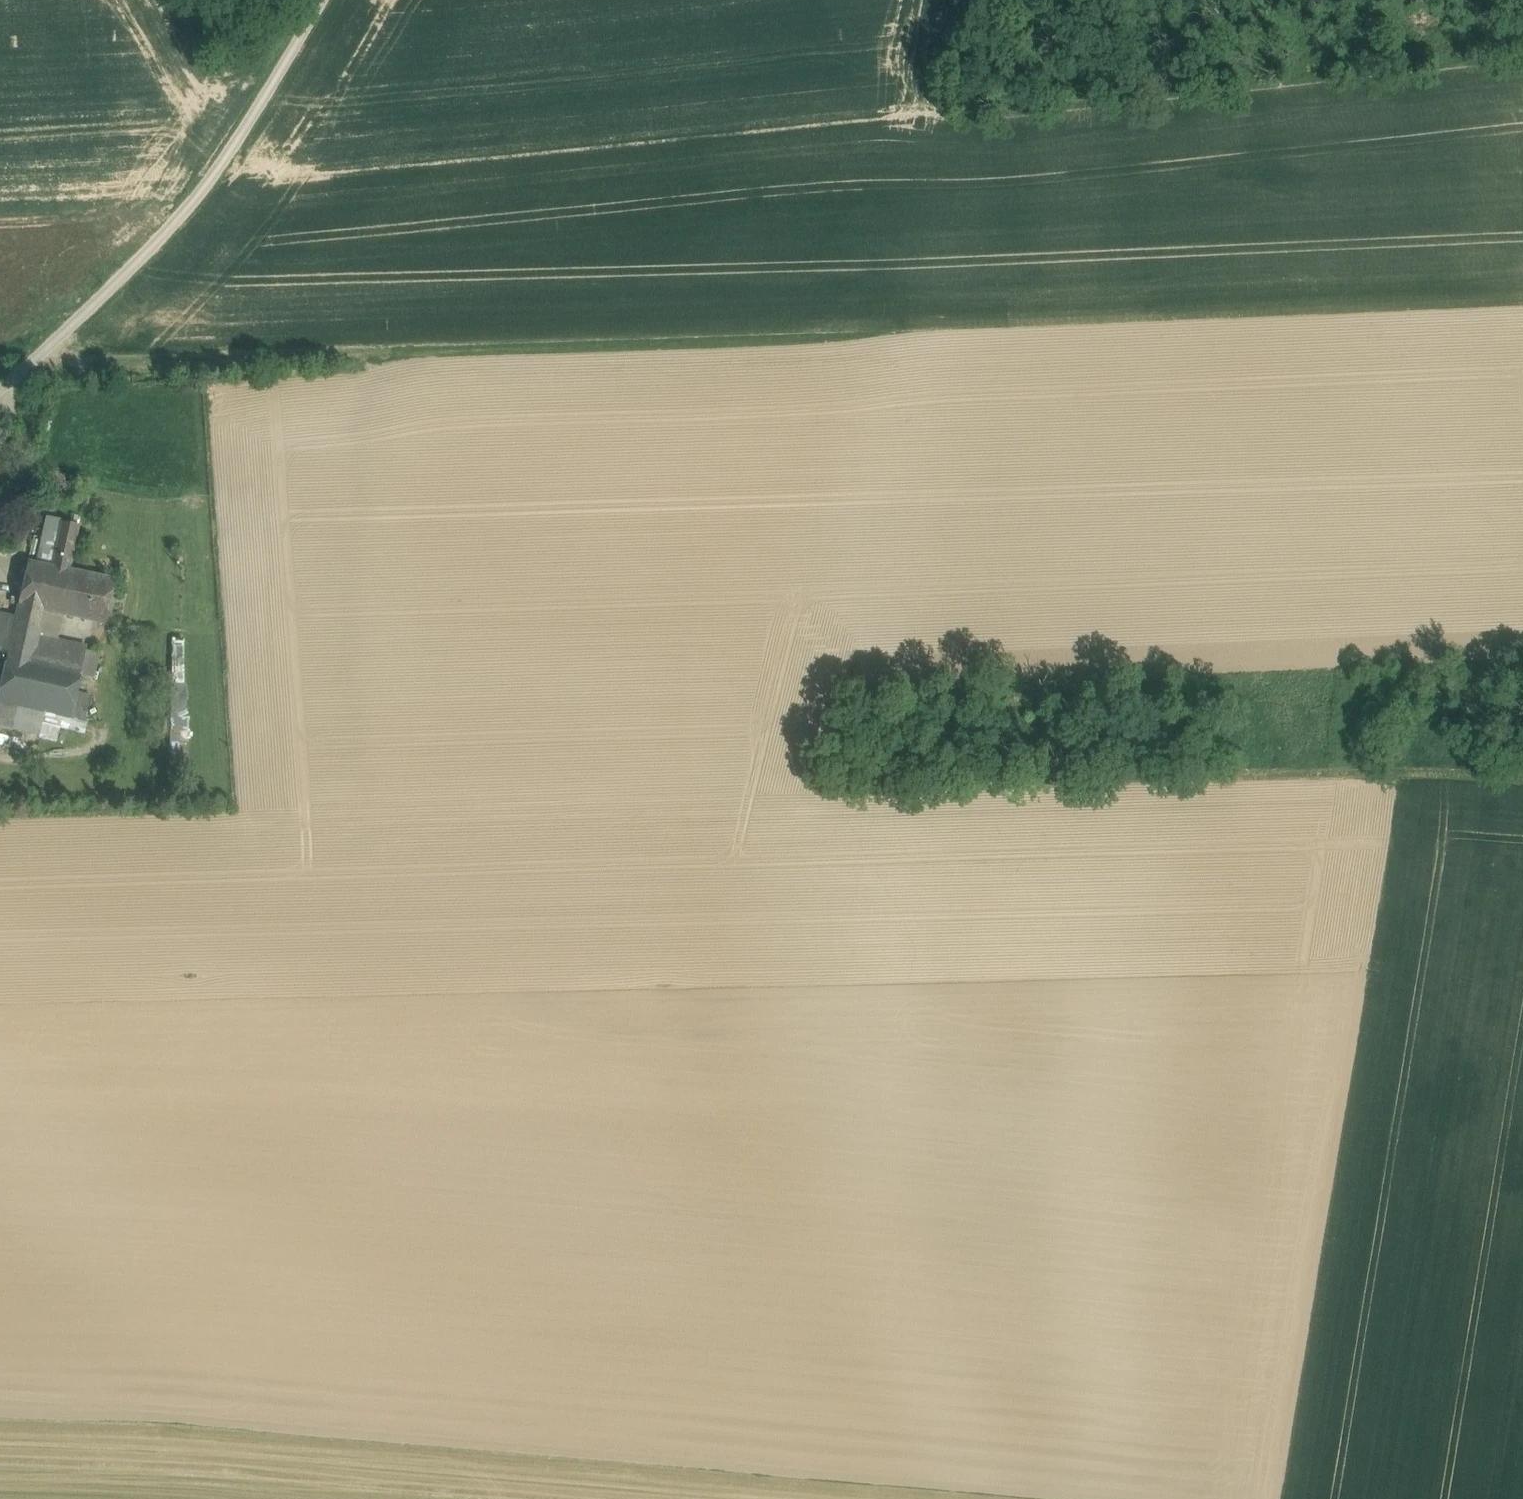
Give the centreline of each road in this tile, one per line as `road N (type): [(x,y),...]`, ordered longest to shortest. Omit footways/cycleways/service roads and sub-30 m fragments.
road 1 (unclassified): [(323,0),(204,186),(0,389)]

